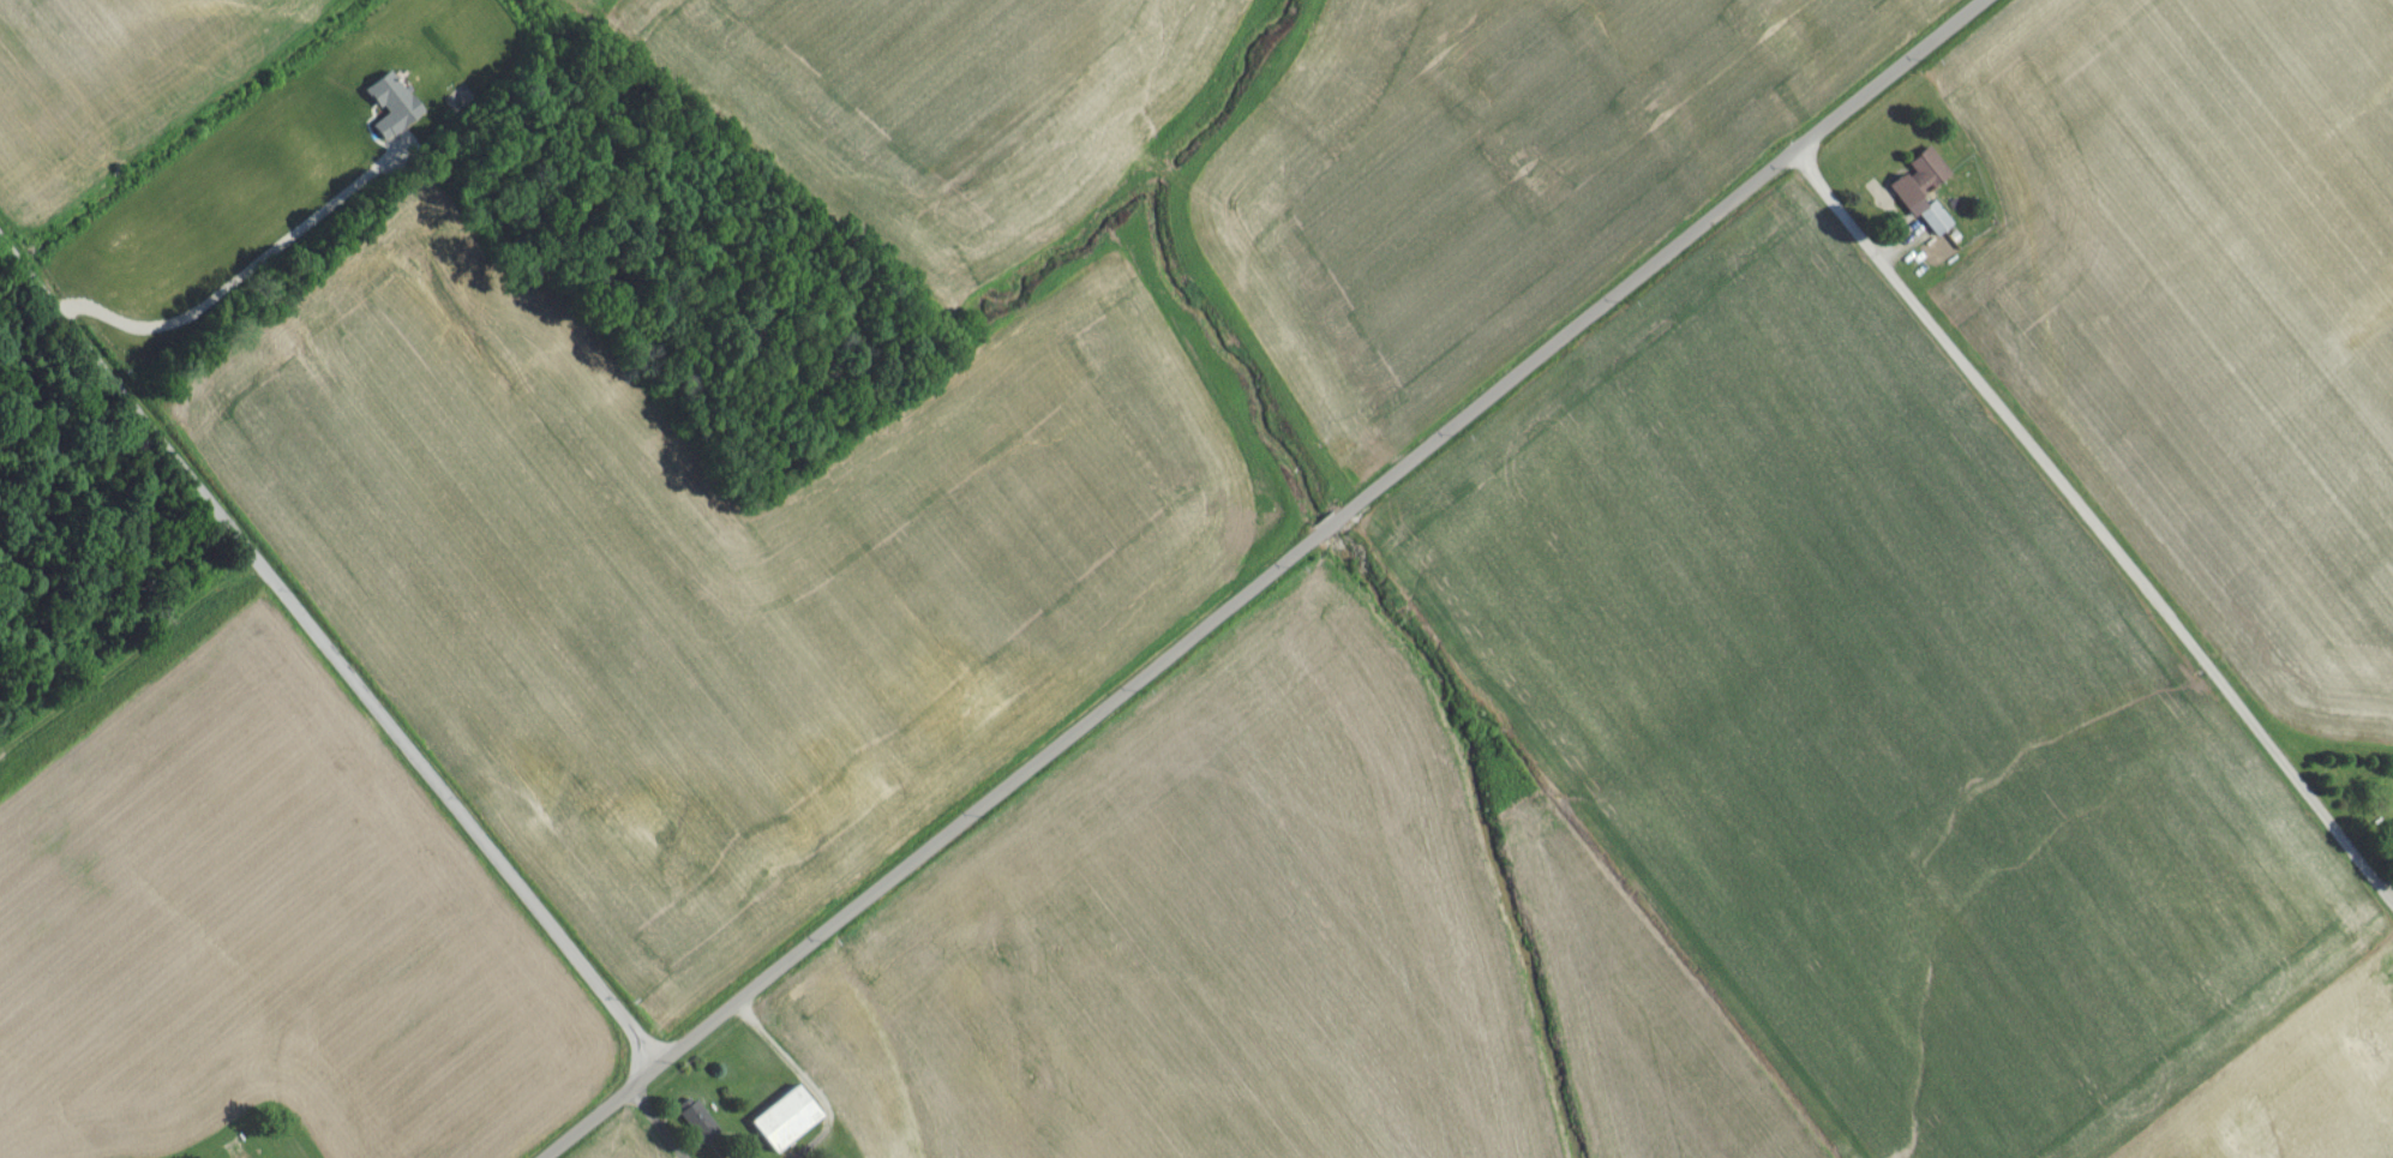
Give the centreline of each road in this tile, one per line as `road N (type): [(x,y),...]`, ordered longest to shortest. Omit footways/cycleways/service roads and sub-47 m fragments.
road 1 (residential): [(543,1157),(1991,0)]
road 2 (residential): [(653,1066),(0,244)]
road 3 (residential): [(2392,889),(1793,158)]

